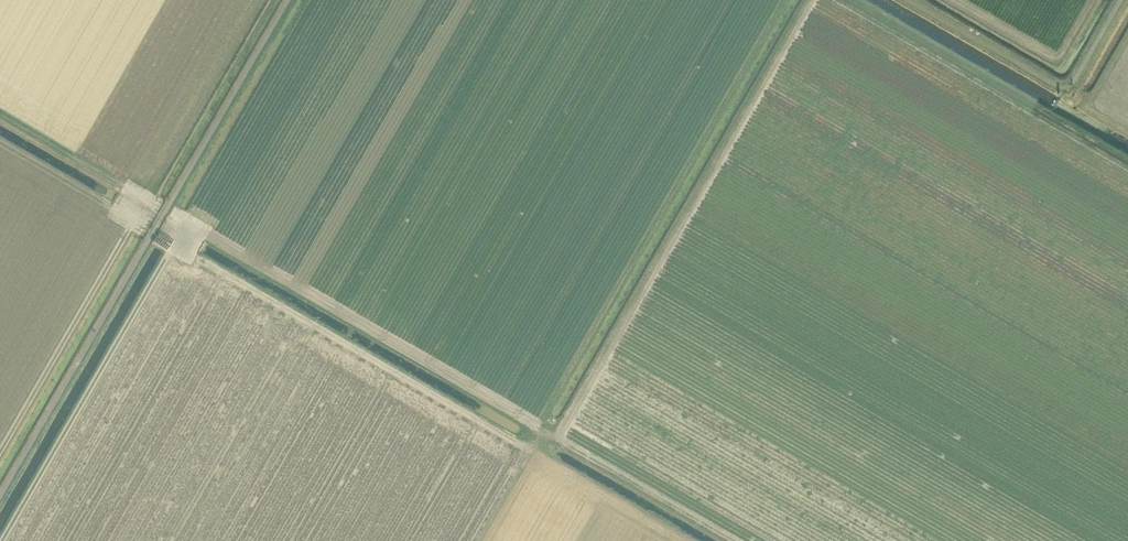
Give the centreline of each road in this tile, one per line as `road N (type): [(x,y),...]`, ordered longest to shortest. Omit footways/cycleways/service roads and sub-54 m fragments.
road 1 (track): [(191,217),(2,540)]
road 2 (track): [(150,195),(0,455)]

